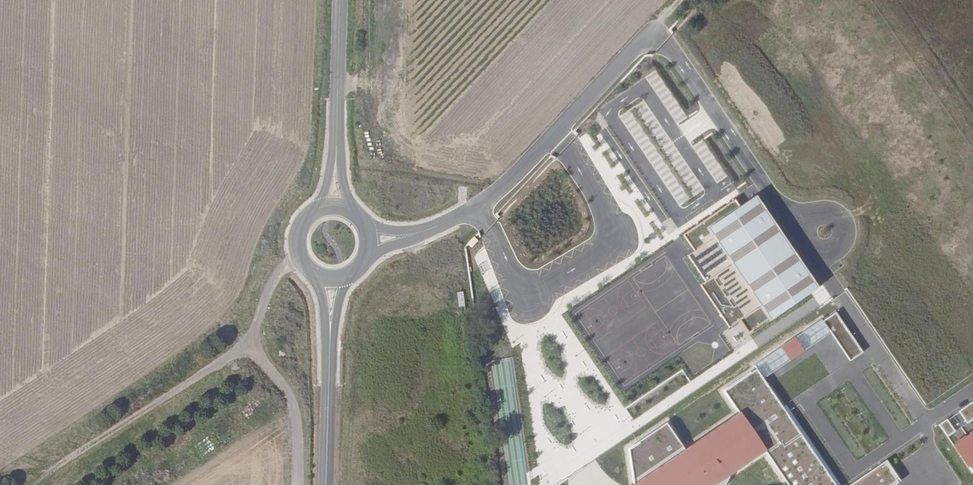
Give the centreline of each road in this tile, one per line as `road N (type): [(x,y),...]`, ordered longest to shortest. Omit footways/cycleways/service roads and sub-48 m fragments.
road 1 (unclassified): [(364,239),(407,235),(480,207),(654,27),(839,294)]
road 2 (tertiary): [(325,484),(331,274)]
road 3 (tertiary): [(333,207),(339,0)]

